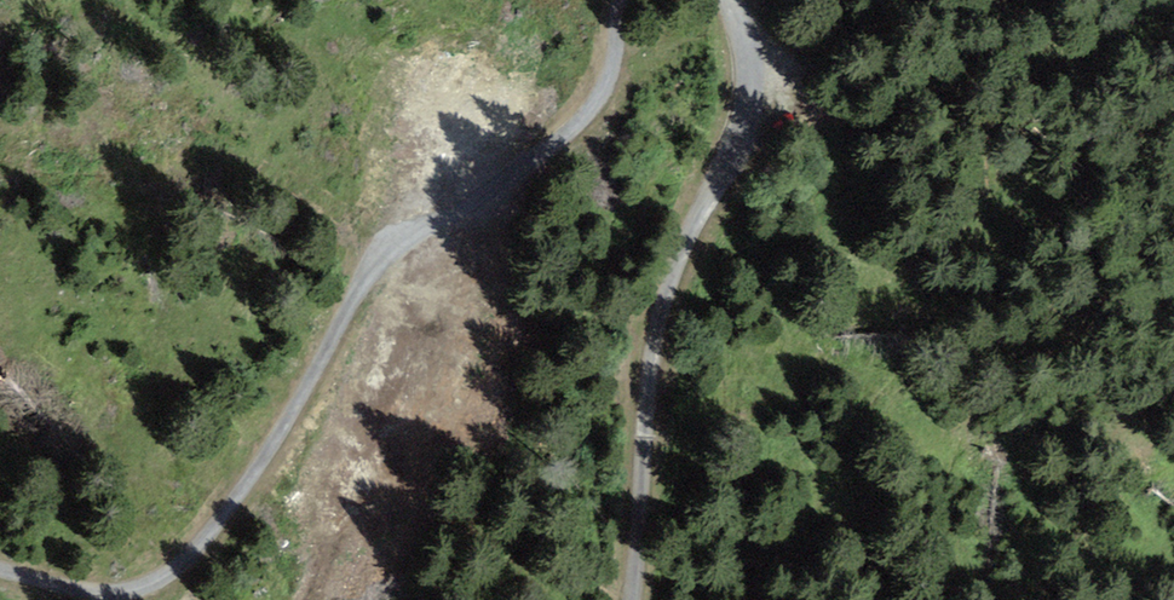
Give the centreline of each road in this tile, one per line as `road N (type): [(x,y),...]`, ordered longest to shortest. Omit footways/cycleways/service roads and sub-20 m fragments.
road 1 (unclassified): [(622,0),(613,73),(587,116),(375,274),(293,413),(179,571),(125,593),(0,575)]
road 2 (unclassified): [(632,599),(659,327),(753,89),(732,0)]
road 3 (track): [(307,599),(422,395),(423,293),(391,256)]

